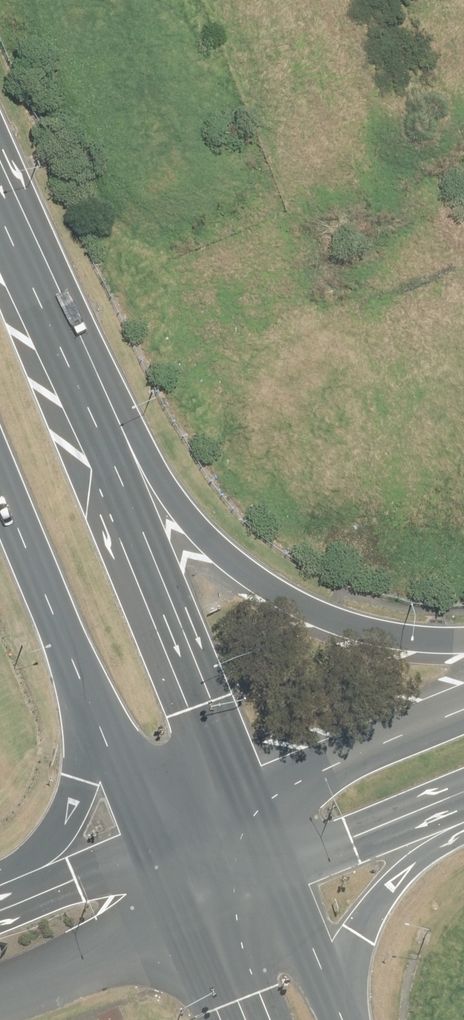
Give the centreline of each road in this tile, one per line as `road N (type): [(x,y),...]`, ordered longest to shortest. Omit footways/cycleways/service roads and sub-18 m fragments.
road 1 (primary): [(86,407),(227,555),(282,595),(397,638),(463,642)]
road 2 (primary): [(86,407),(245,800)]
road 3 (primary): [(107,709),(0,451)]
road 4 (primary): [(245,800),(463,702)]
road 5 (primary): [(463,830),(393,884),(335,993)]
road 6 (primary): [(0,214),(86,407)]
road 7 (primary): [(0,883),(57,833),(107,709)]
road 8 (primary): [(463,800),(286,875)]
road 9 (primary): [(160,835),(107,709)]
road 10 (primary): [(286,875),(335,993)]
road 11 (primary): [(233,1019),(187,908)]

